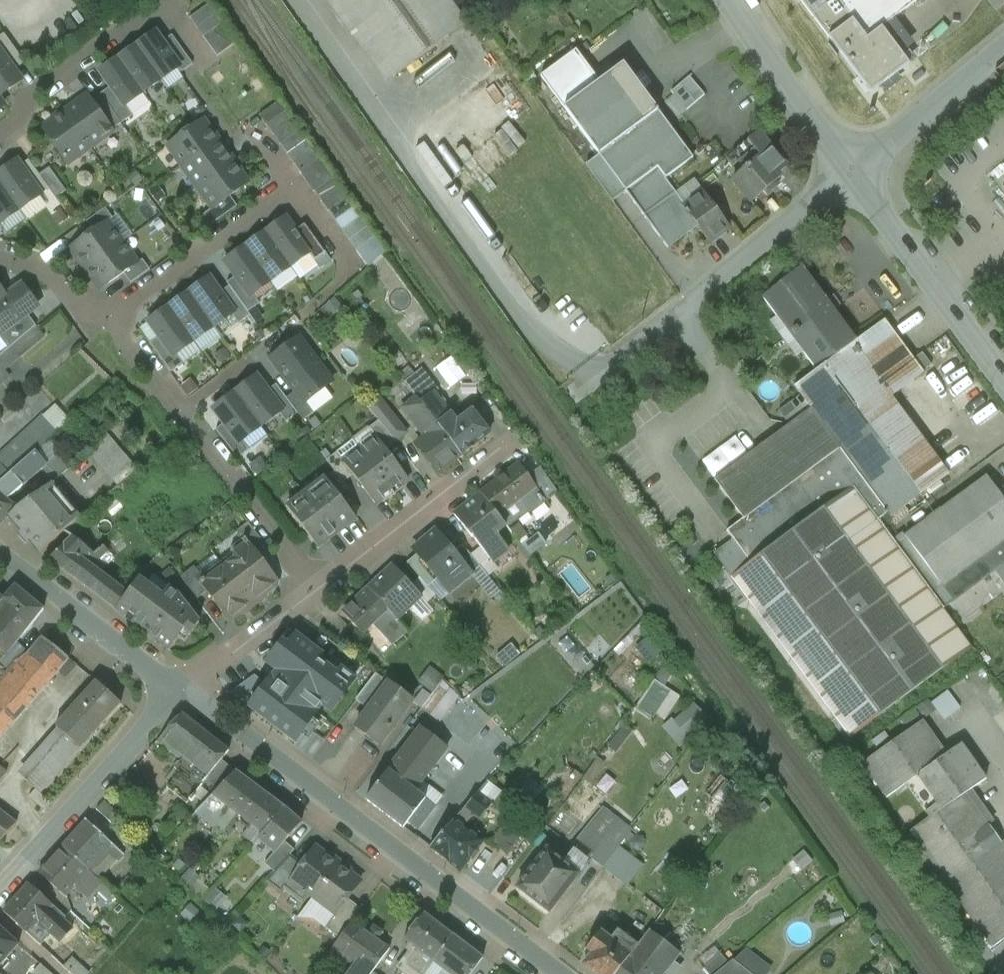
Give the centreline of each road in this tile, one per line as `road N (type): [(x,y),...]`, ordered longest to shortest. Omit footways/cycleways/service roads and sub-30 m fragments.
road 1 (residential): [(188,690),(545,973)]
road 2 (residential): [(101,322),(146,365),(320,589)]
road 3 (unclassified): [(581,390),(850,174)]
road 4 (residential): [(188,690),(0,890)]
road 5 (unclassified): [(850,174),(1003,379)]
road 6 (residential): [(515,440),(320,589)]
road 7 (residential): [(101,322),(290,188)]
road 8 (residential): [(0,563),(188,690)]
road 9 (residential): [(163,2),(27,101),(16,128),(0,140)]
road 10 (unclassified): [(728,0),(850,174)]
road 11 (unclassified): [(850,174),(1003,50)]
road 12 (residential): [(320,589),(188,690)]
road 13 (residential): [(0,258),(57,273),(101,322)]

